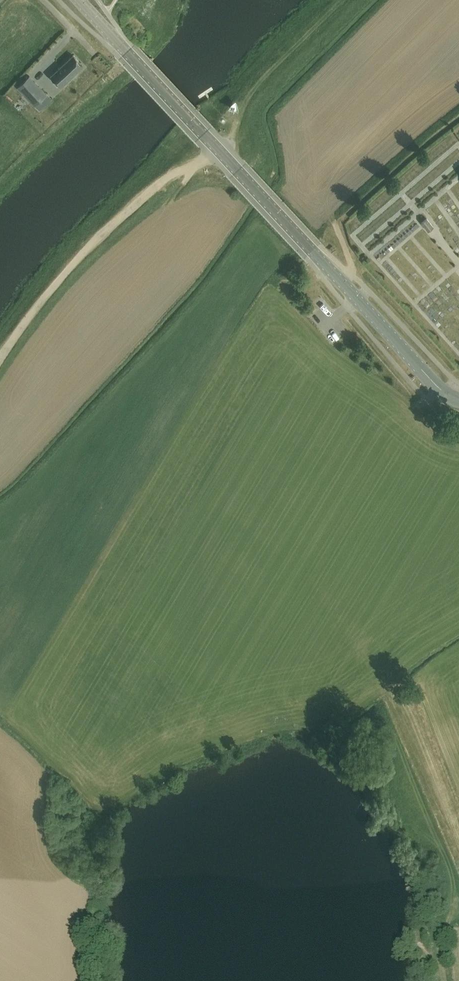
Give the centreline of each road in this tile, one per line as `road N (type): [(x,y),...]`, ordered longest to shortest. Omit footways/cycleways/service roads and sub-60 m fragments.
road 1 (secondary): [(426,374),(79,0)]
road 2 (track): [(458,854),(394,676)]

